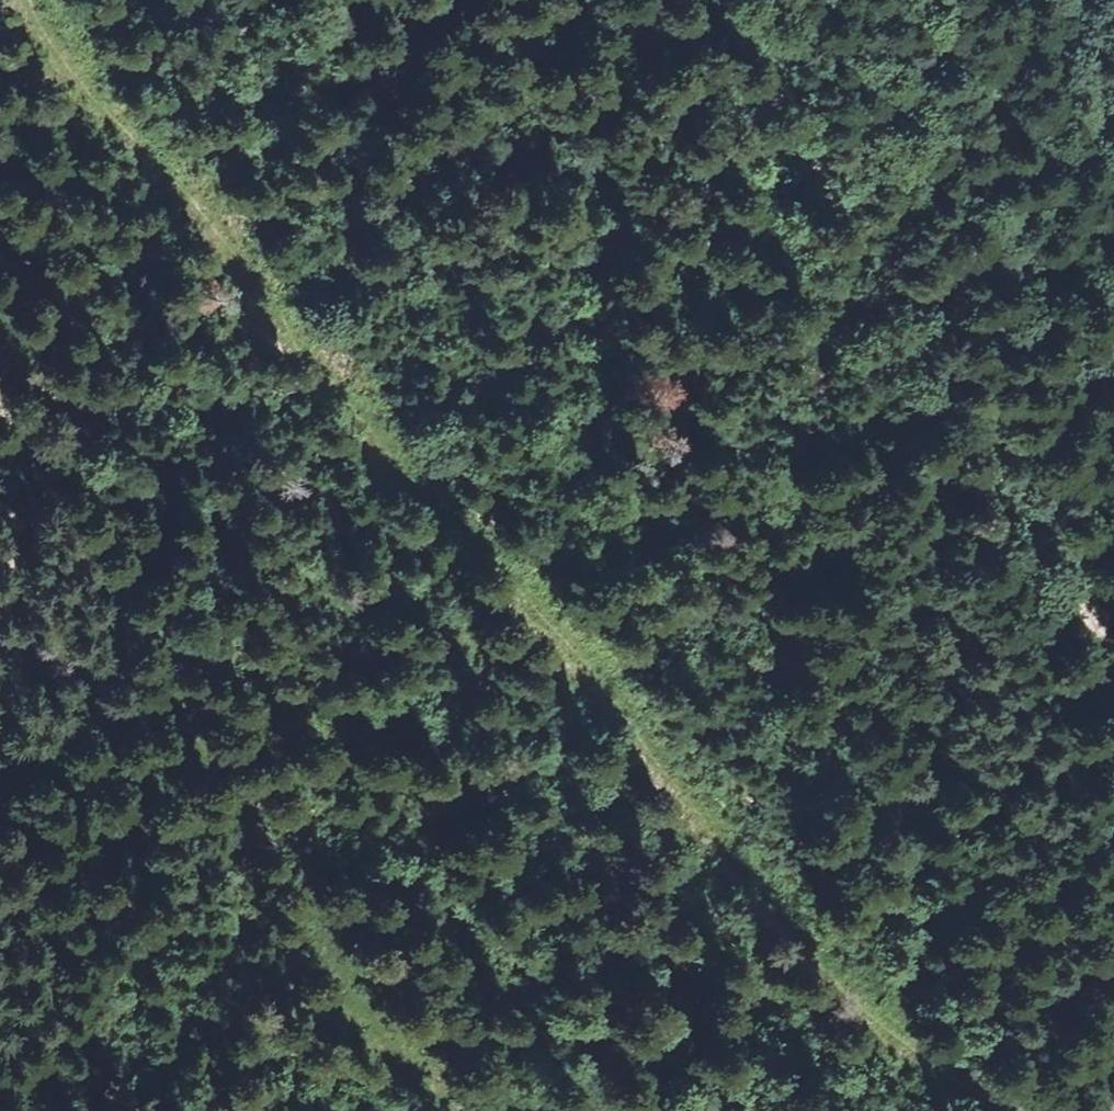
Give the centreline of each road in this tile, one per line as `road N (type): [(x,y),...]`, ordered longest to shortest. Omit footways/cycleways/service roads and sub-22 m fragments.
road 1 (track): [(43,0),(437,514),(576,664),(843,992),(1015,1110)]
road 2 (track): [(711,0),(1113,652)]
road 3 (track): [(0,436),(0,662)]

